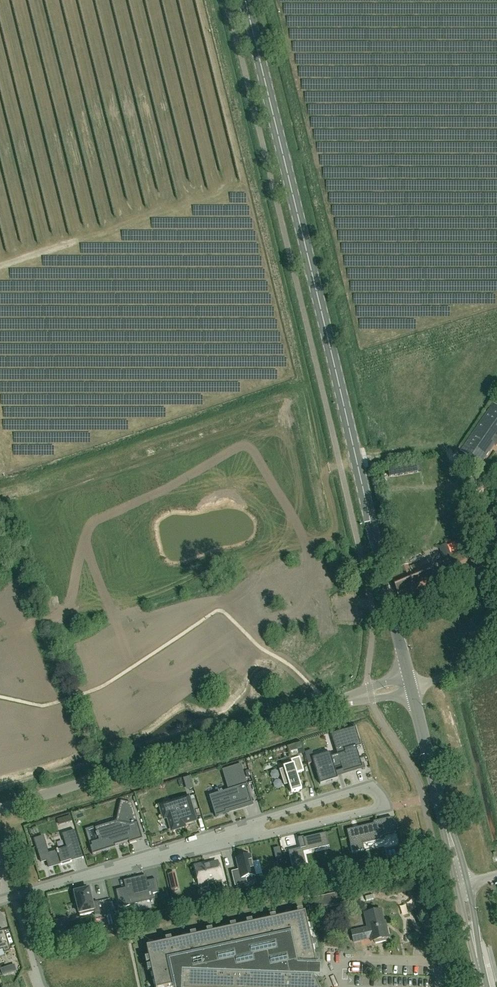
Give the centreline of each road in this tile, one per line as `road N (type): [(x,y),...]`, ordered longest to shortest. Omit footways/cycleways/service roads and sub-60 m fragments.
road 1 (tertiary): [(406,675),(244,0)]
road 2 (unclassified): [(0,809),(334,705)]
road 3 (tertiary): [(483,986),(411,693)]
road 4 (unclassified): [(11,896),(250,831)]
road 5 (unclassified): [(250,831),(253,823),(369,786),(380,807)]
road 6 (unclassified): [(380,807),(259,836),(250,831)]

